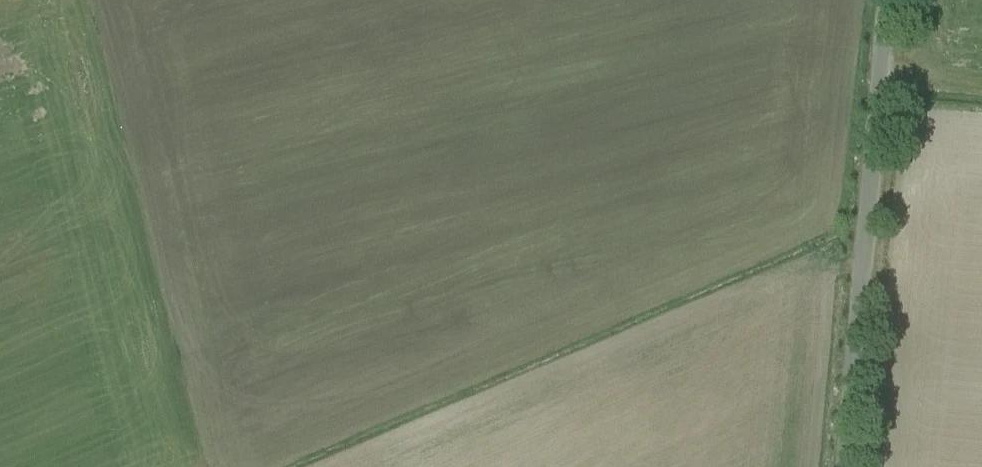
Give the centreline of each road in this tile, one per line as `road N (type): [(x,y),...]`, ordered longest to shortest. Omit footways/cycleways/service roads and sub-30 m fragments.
road 1 (unclassified): [(845,466),(887,0)]

